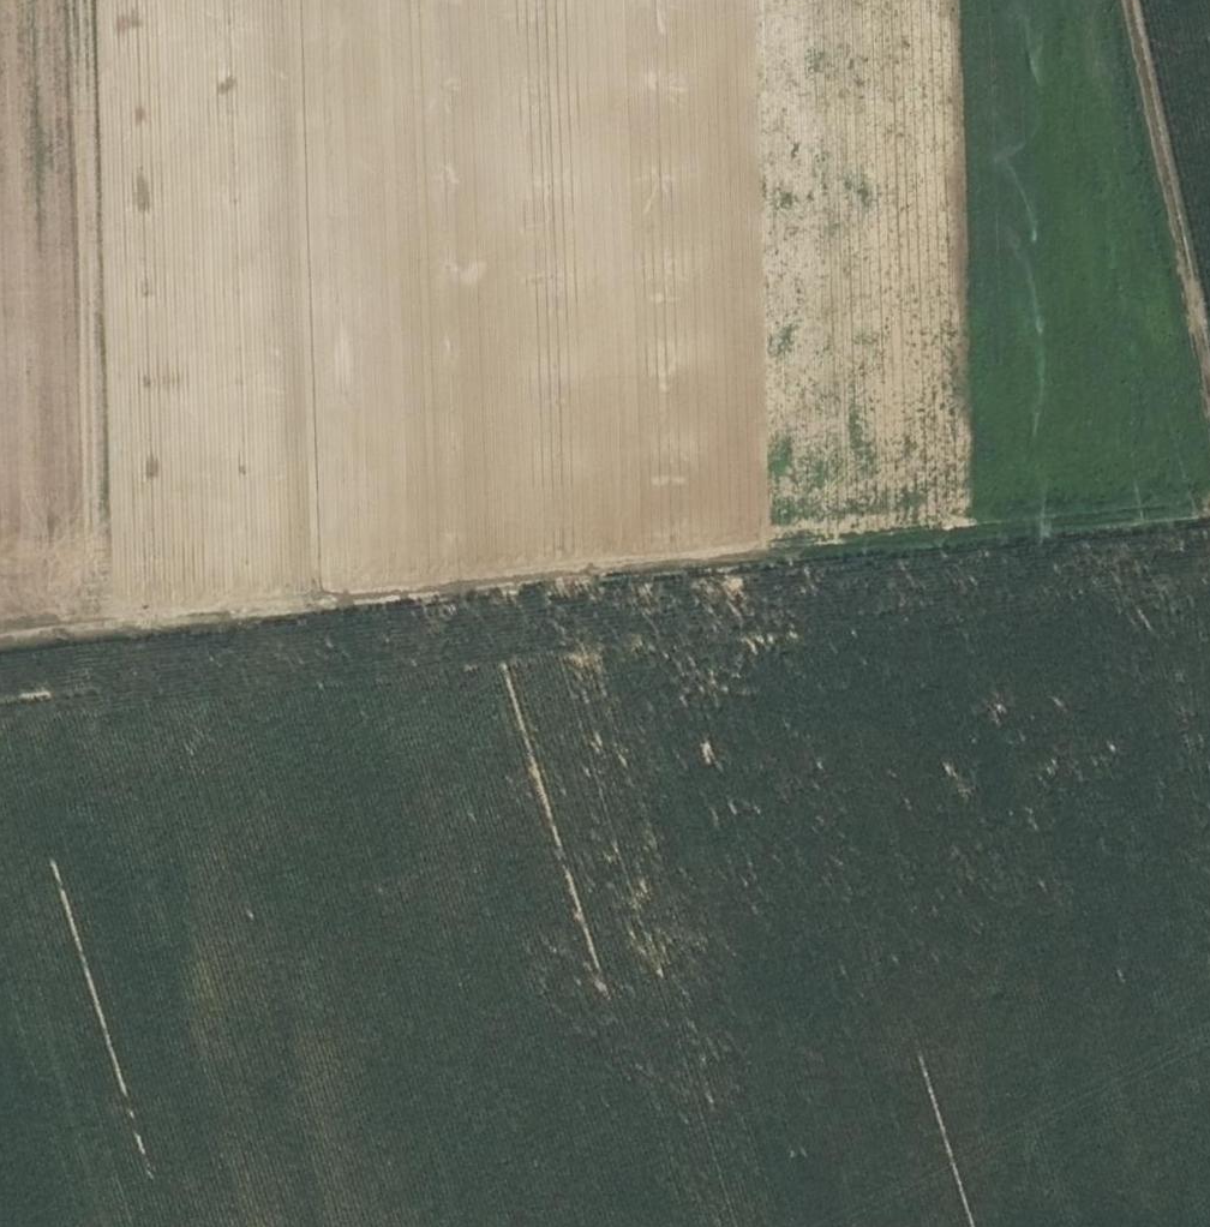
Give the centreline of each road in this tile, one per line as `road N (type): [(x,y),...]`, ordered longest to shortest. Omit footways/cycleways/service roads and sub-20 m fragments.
road 1 (track): [(1209,389),(1135,0)]

